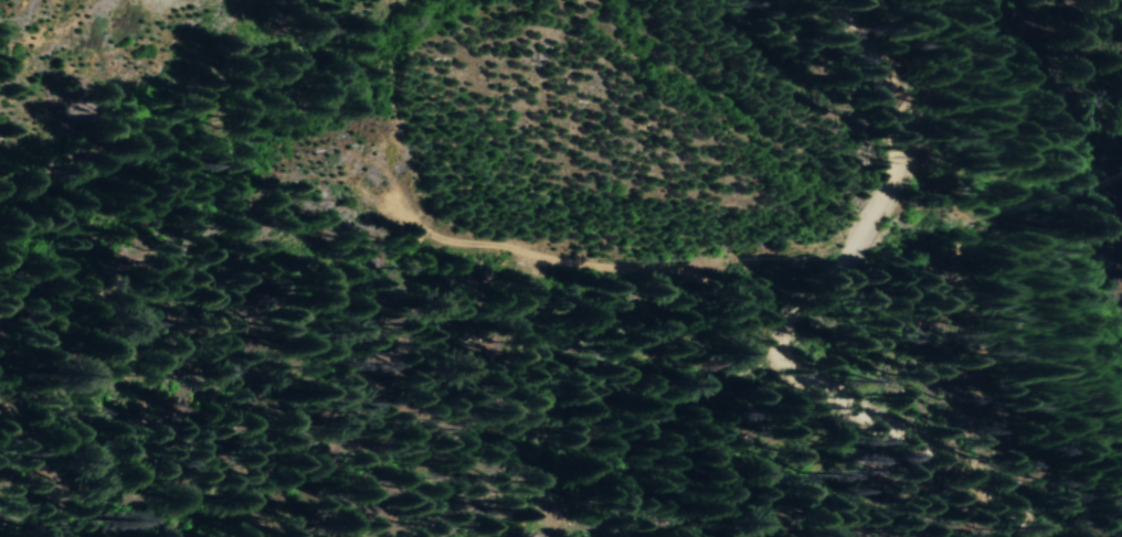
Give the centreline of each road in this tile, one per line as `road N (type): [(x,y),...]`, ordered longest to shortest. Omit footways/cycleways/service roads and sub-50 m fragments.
road 1 (tertiary): [(919,536),(765,412),(777,347),(871,218),(903,136),(902,73),(866,54),(840,0)]

